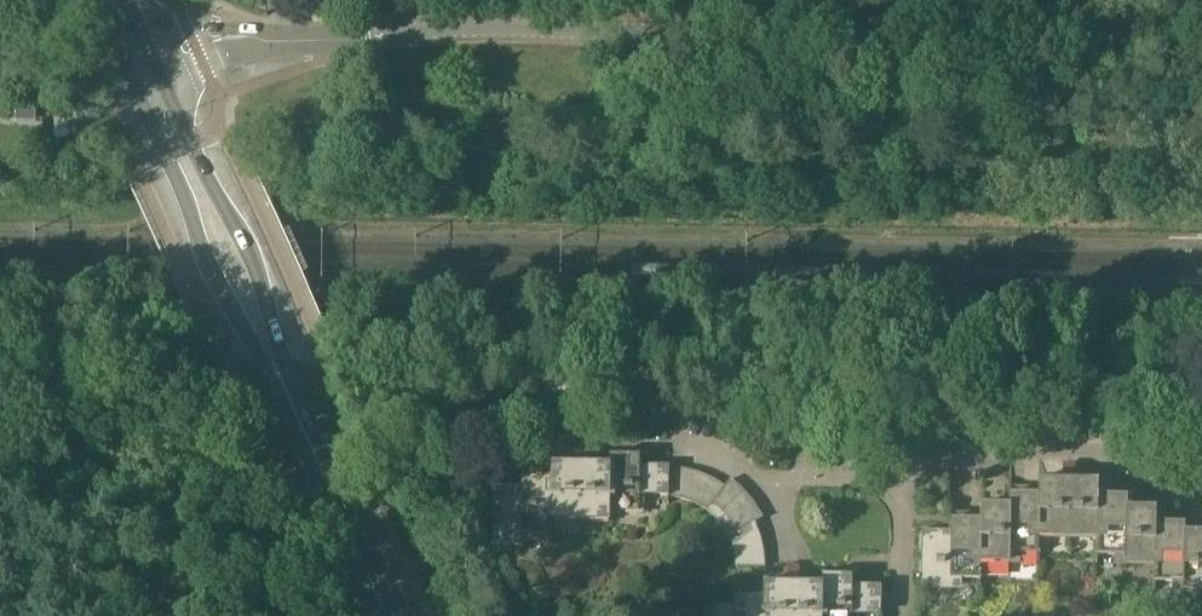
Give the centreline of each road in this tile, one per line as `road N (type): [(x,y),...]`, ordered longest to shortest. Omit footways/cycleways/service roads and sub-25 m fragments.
road 1 (residential): [(327,44),(480,26),(926,34)]
road 2 (primary): [(385,615),(143,69)]
road 3 (residential): [(910,484),(953,448),(1107,453),(1166,475),(1201,478)]
road 4 (residential): [(926,34),(1074,38),(1201,22)]
road 5 (track): [(98,615),(171,581),(255,500),(314,459)]
road 6 (track): [(184,388),(208,438),(205,508),(160,615)]
road 7 (unclassified): [(143,69),(238,36),(327,44)]
road 8 (residential): [(910,484),(764,478)]
road 9 (residential): [(900,615),(910,484)]

